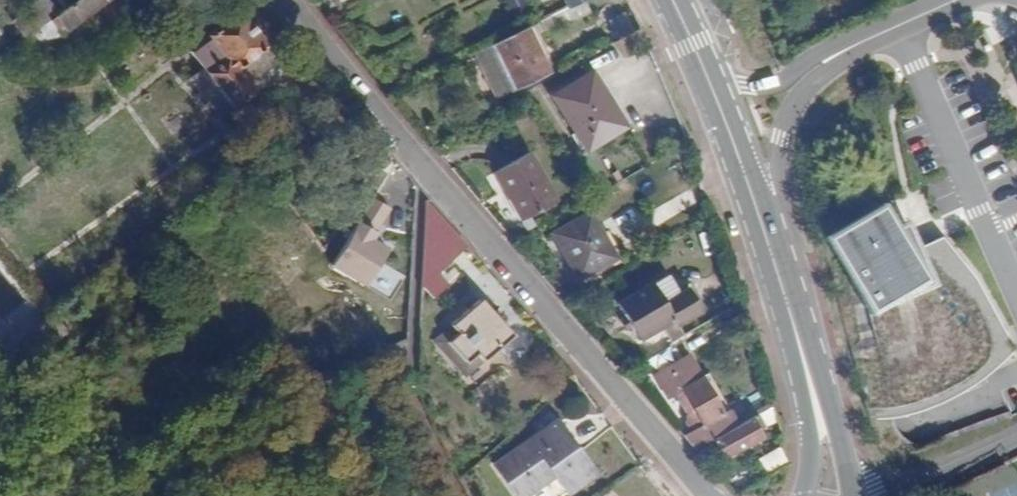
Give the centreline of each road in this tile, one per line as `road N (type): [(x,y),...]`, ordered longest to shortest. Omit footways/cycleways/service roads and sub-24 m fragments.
road 1 (residential): [(425,165),(712,495)]
road 2 (unclassified): [(425,165),(410,329),(413,396),(462,495)]
road 3 (residential): [(899,23),(1016,290)]
road 4 (residential): [(293,0),(425,165)]
road 5 (secondary): [(852,495),(839,432),(788,306)]
road 6 (secondary): [(788,306),(813,447),(808,495)]
road 7 (residential): [(760,217),(802,87),(828,60)]
road 8 (secondary): [(713,85),(760,217)]
road 9 (residential): [(828,60),(779,84),(713,85)]
road 10 (residential): [(1016,445),(908,495)]

